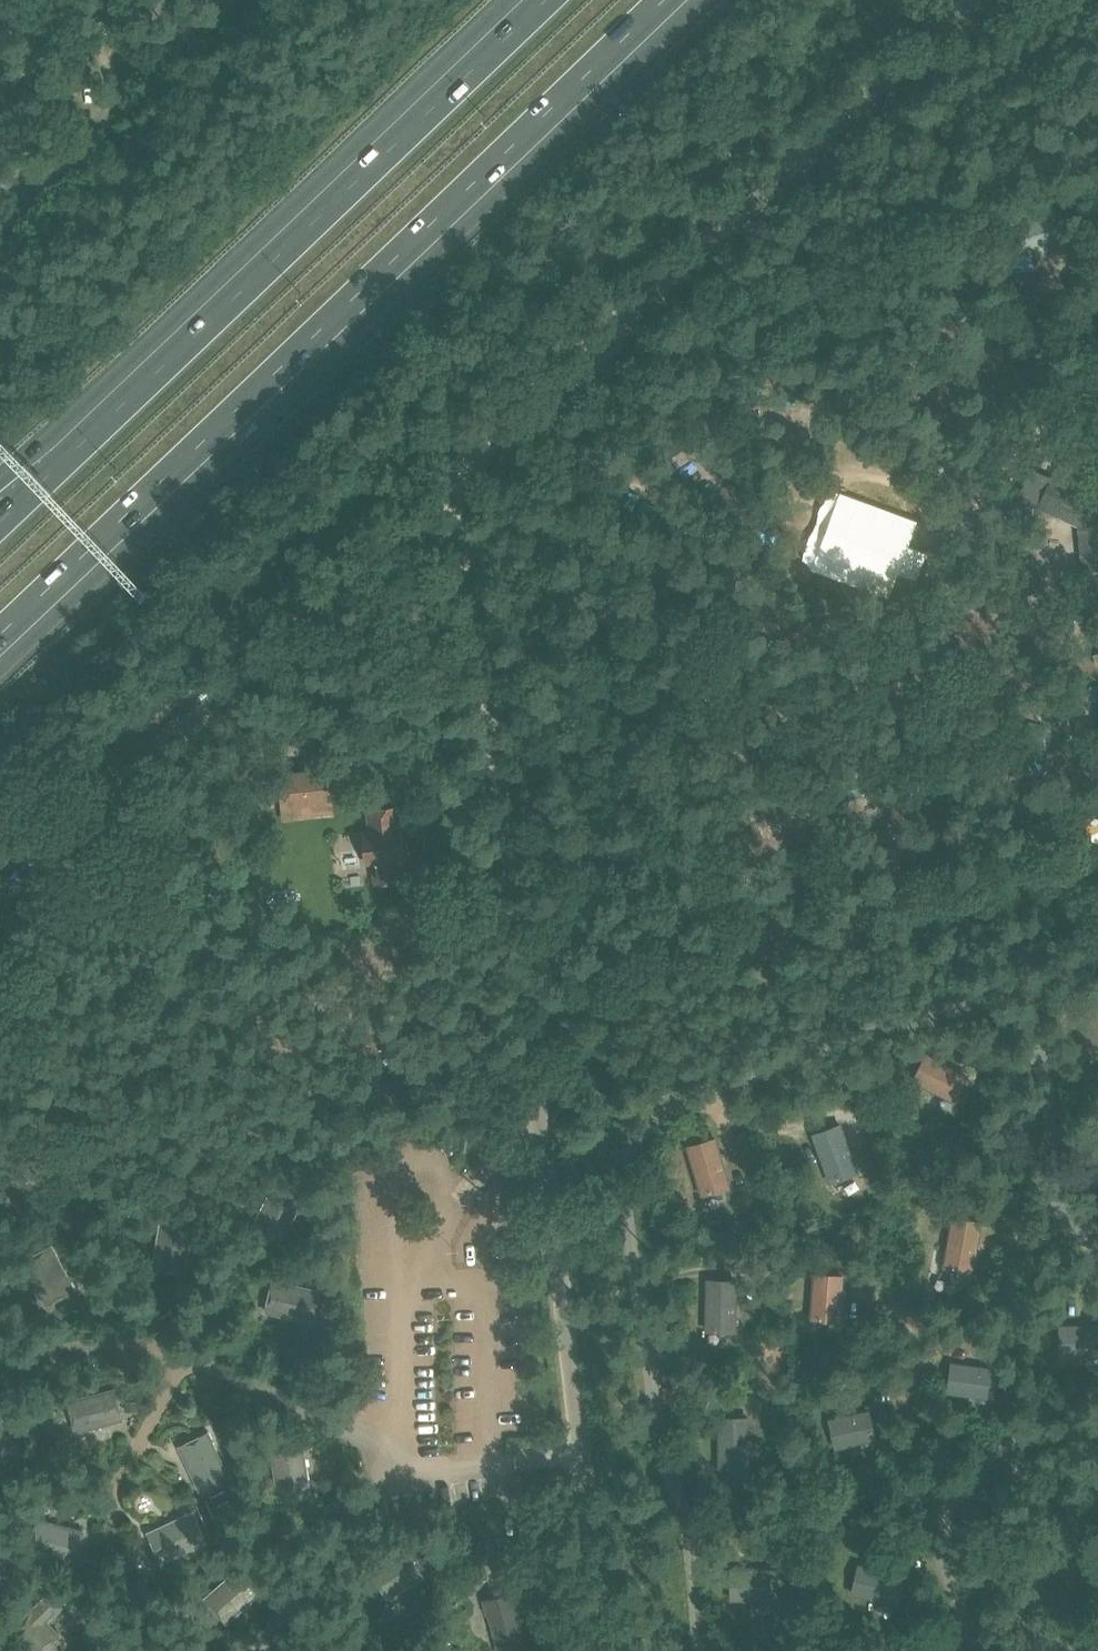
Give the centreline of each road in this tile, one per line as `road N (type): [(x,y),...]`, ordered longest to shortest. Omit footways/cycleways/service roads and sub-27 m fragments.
road 1 (unclassified): [(605,1650),(467,508),(471,459)]
road 2 (motorway): [(0,644),(673,0)]
road 3 (motorway): [(538,0),(0,510)]
road 4 (unclassified): [(471,459),(968,0)]
road 5 (unclassified): [(0,898),(471,459)]

